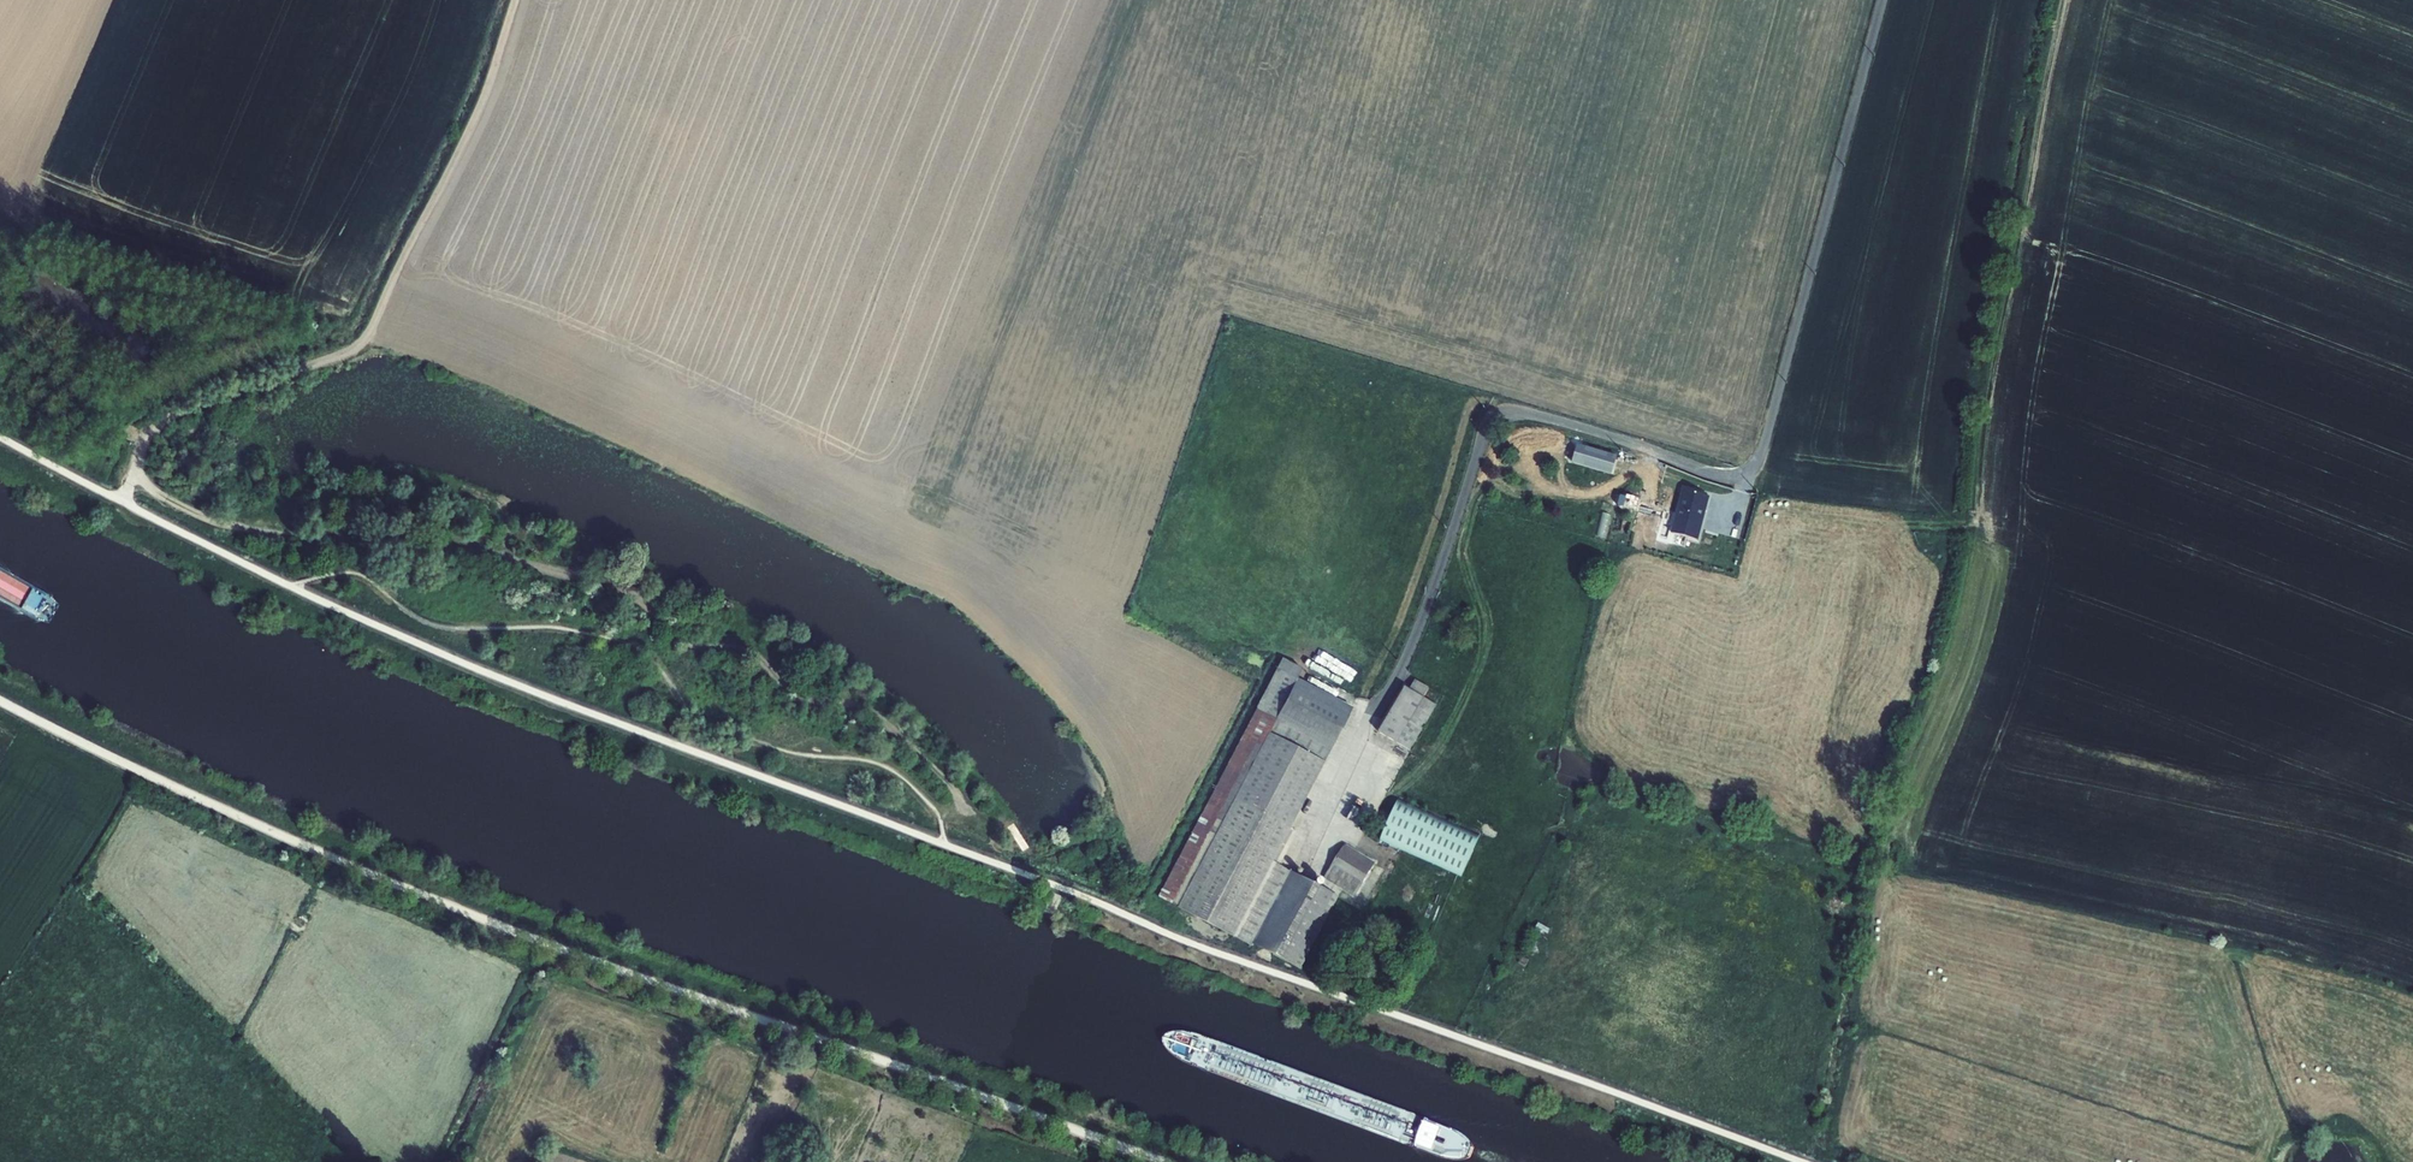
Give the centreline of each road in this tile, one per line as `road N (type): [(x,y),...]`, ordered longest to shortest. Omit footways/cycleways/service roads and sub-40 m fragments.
road 1 (track): [(970,813),(909,741),(857,708),(799,695),(756,654),(677,631),(648,601),(534,566),(253,531),(180,506),(135,472)]
road 2 (track): [(124,501),(158,425),(251,383),(355,350),(371,332),(471,128),(515,0)]

